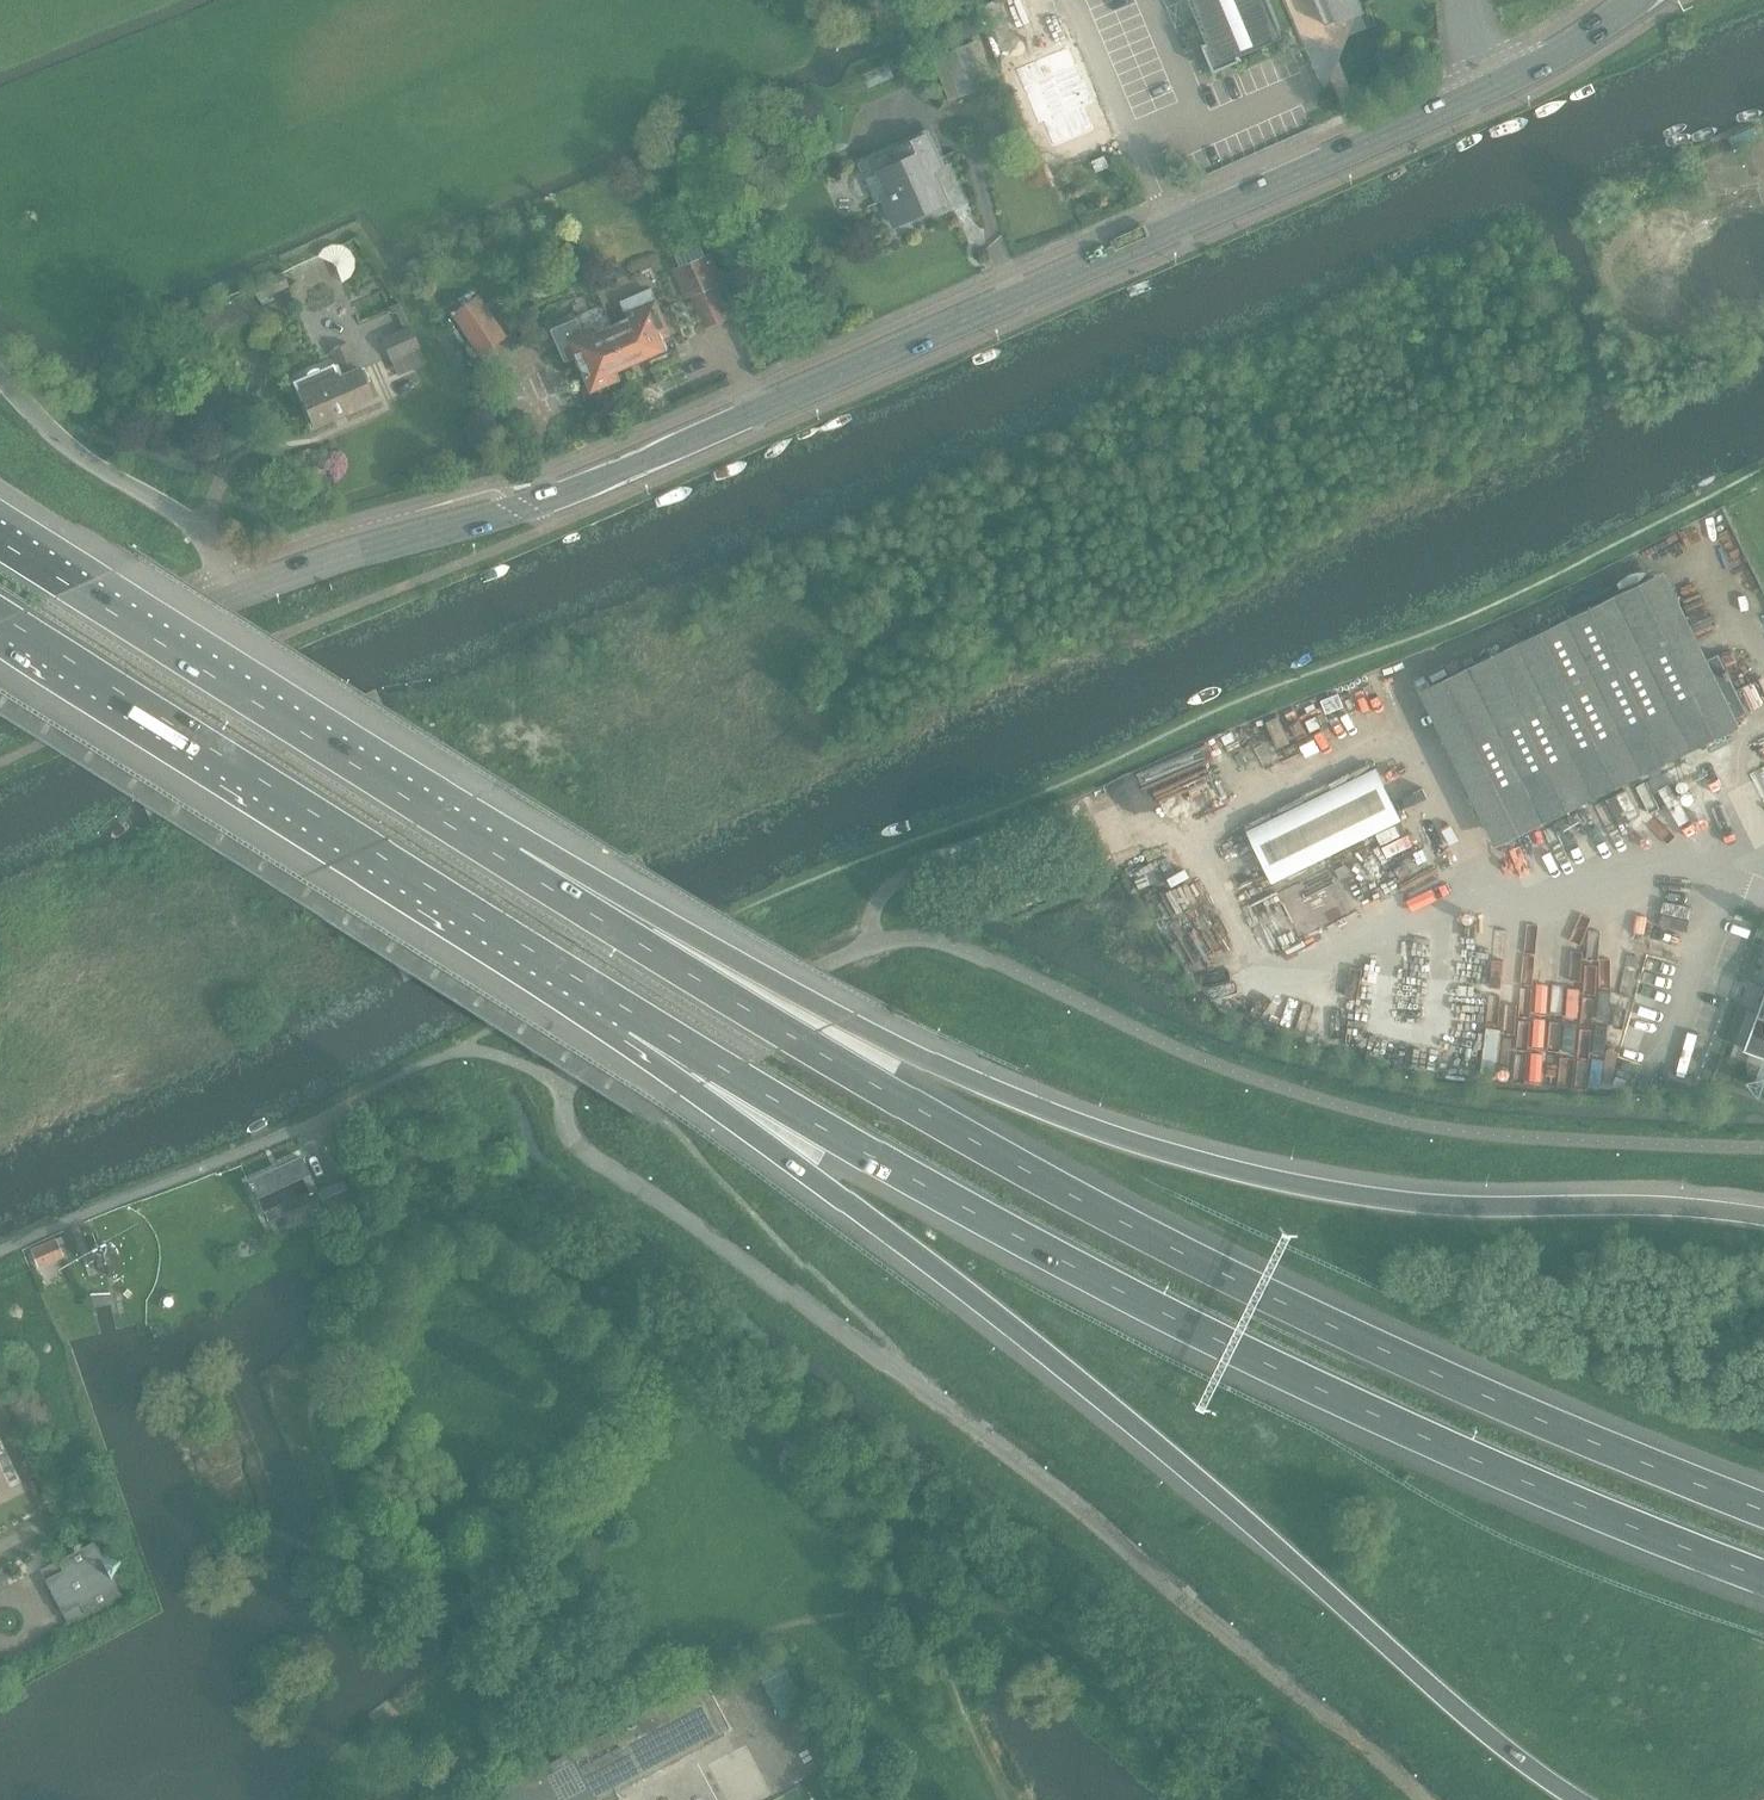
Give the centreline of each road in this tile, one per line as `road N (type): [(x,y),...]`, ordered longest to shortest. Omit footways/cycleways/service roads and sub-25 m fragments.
road 1 (tertiary): [(256,589),(522,508),(651,457),(1452,105),(1543,62),(1636,0)]
road 2 (motorway): [(1763,1514),(1547,1427),(1008,1167),(513,862)]
road 3 (motorway): [(1763,1217),(1376,1202),(1228,1176),(1050,1117),(513,862)]
road 4 (motorway): [(636,1014),(967,1214),(1505,1477),(1763,1584)]
road 5 (motorway): [(636,1014),(689,1086),(981,1301),(1173,1457),(1450,1704),(1579,1799)]
road 6 (motorway): [(0,615),(636,1014)]
road 7 (motorway): [(513,862),(0,545)]
road 8 (unclassified): [(256,589),(209,538),(78,457),(0,380)]
road 9 (tertiary): [(0,704),(256,589)]

